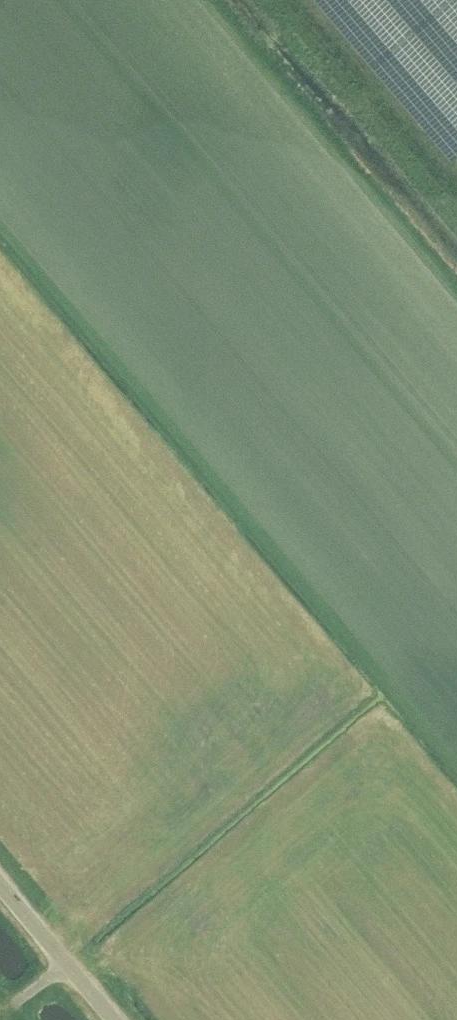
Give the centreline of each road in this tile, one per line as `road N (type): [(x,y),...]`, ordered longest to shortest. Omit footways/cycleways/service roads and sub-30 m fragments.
road 1 (unclassified): [(114,1019),(0,885)]

